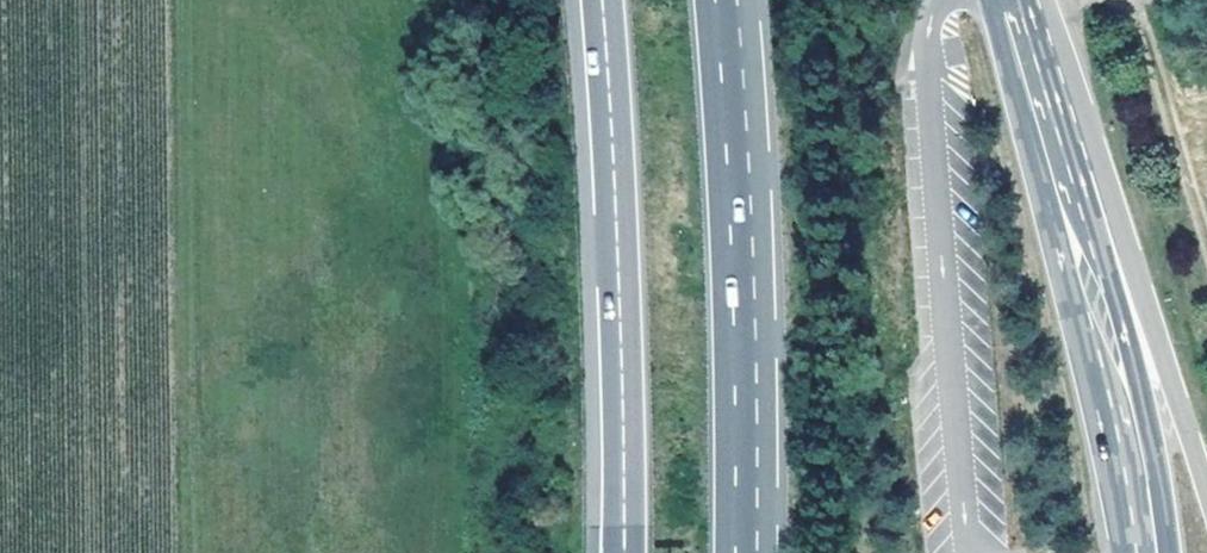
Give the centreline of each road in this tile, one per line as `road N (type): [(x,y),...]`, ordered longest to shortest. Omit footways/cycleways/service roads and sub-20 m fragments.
road 1 (secondary): [(1148,552),(1113,362),(1009,0)]
road 2 (motorway): [(739,552),(734,242),(716,0)]
road 3 (motorway): [(602,0),(625,552)]
road 4 (secondary): [(1206,486),(1012,0)]
road 5 (track): [(1206,248),(1134,0)]

